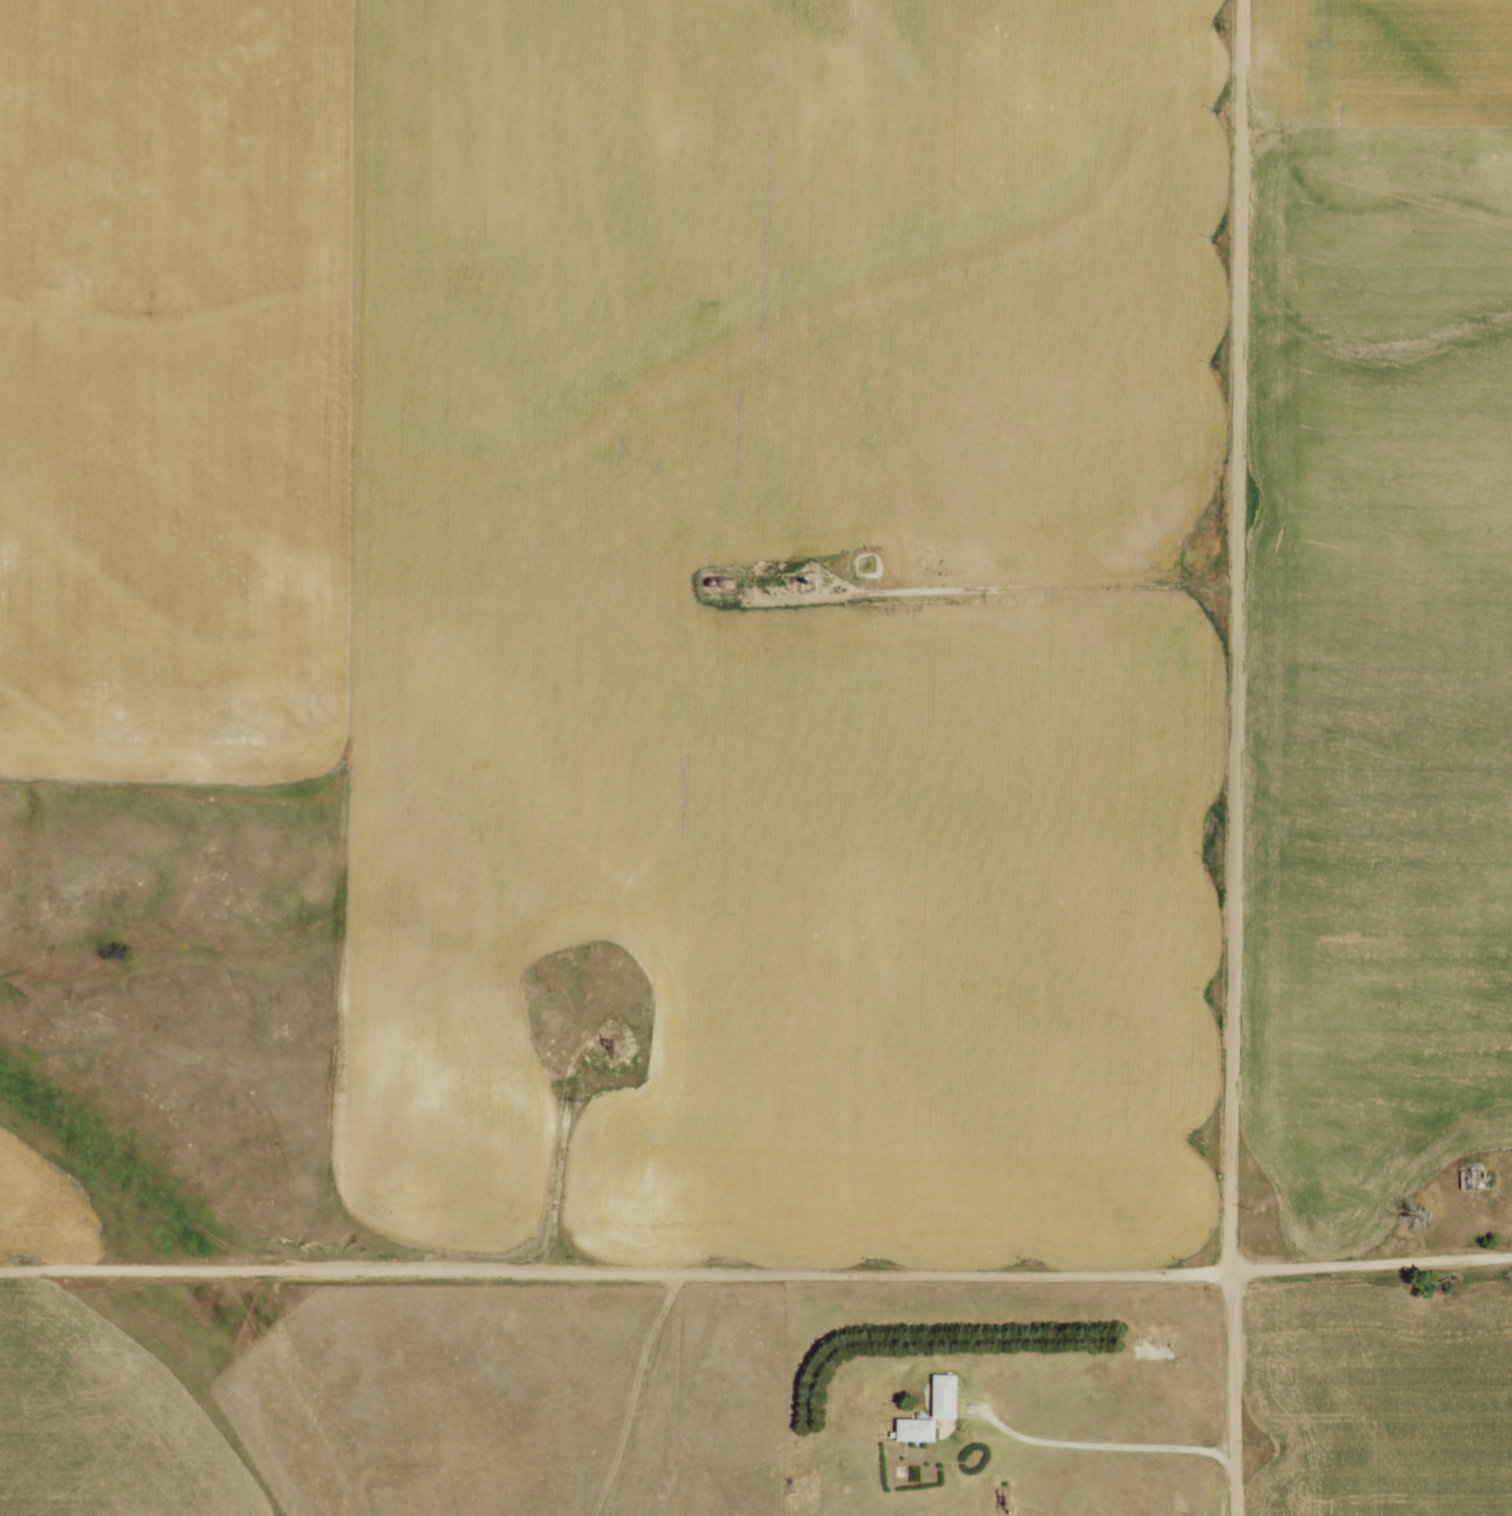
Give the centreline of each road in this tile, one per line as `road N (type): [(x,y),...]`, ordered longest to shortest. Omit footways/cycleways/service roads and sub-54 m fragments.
road 1 (residential): [(1234,1515),(1243,0)]
road 2 (residential): [(0,1266),(1150,1274),(1511,1255)]

